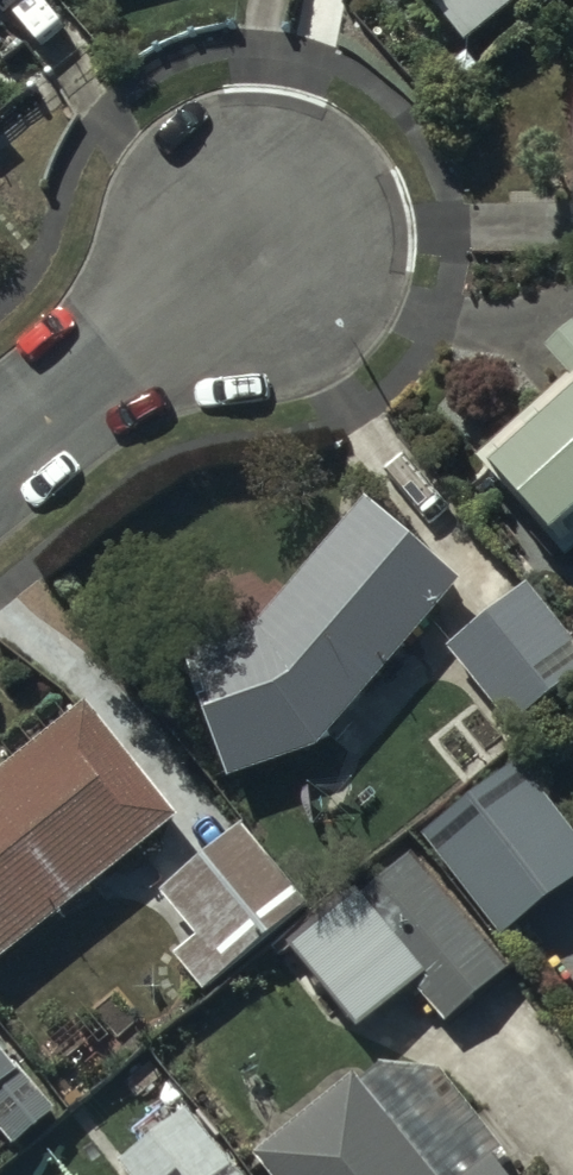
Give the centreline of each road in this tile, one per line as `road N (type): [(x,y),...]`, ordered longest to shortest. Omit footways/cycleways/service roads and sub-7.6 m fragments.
road 1 (residential): [(272,236),(0,451)]

